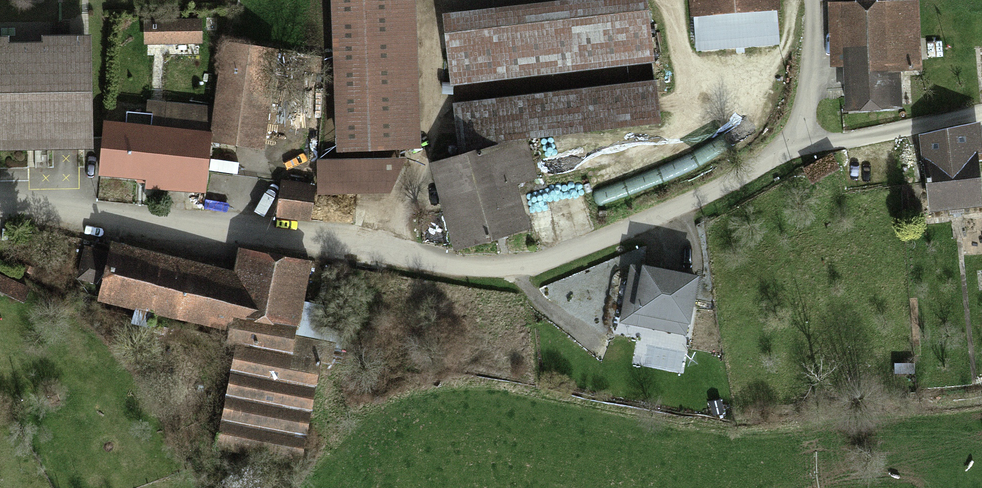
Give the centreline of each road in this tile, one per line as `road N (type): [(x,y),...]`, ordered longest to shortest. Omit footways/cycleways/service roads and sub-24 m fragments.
road 1 (residential): [(0,201),(516,267),(636,225),(745,175),(789,142)]
road 2 (residential): [(789,142),(872,136),(981,113)]
road 3 (residential): [(789,142),(810,81),(813,0)]

